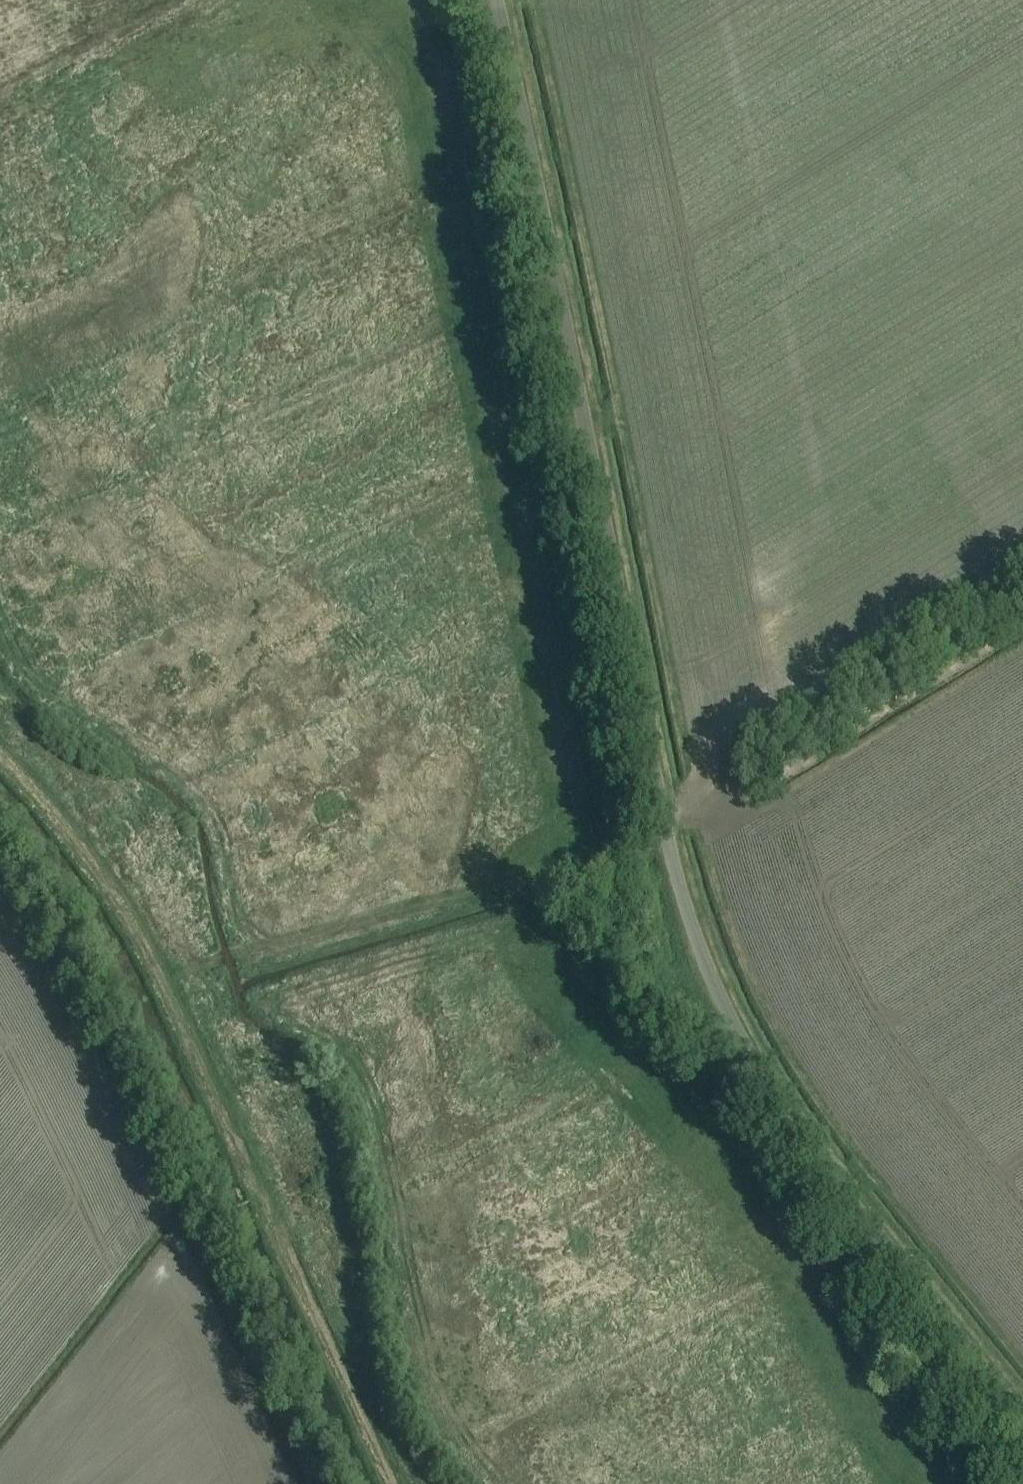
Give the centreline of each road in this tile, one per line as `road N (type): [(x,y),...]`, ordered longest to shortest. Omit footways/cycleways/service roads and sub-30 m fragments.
road 1 (unclassified): [(1022,1414),(808,1144),(744,1043),(708,966),(676,871),(496,0)]

